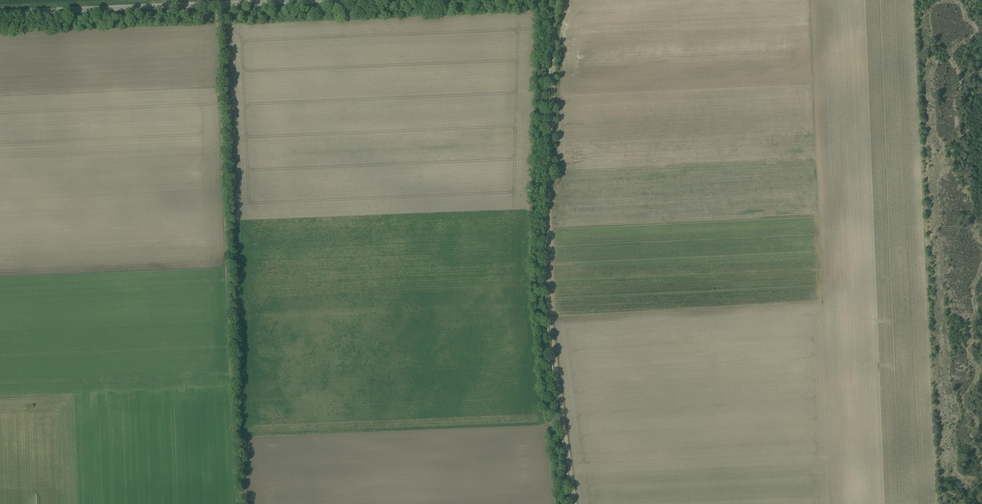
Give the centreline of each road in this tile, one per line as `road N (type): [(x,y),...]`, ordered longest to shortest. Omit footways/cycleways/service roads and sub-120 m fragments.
road 1 (track): [(576,503),(551,276),(557,0)]
road 2 (unclassified): [(0,10),(262,0)]

